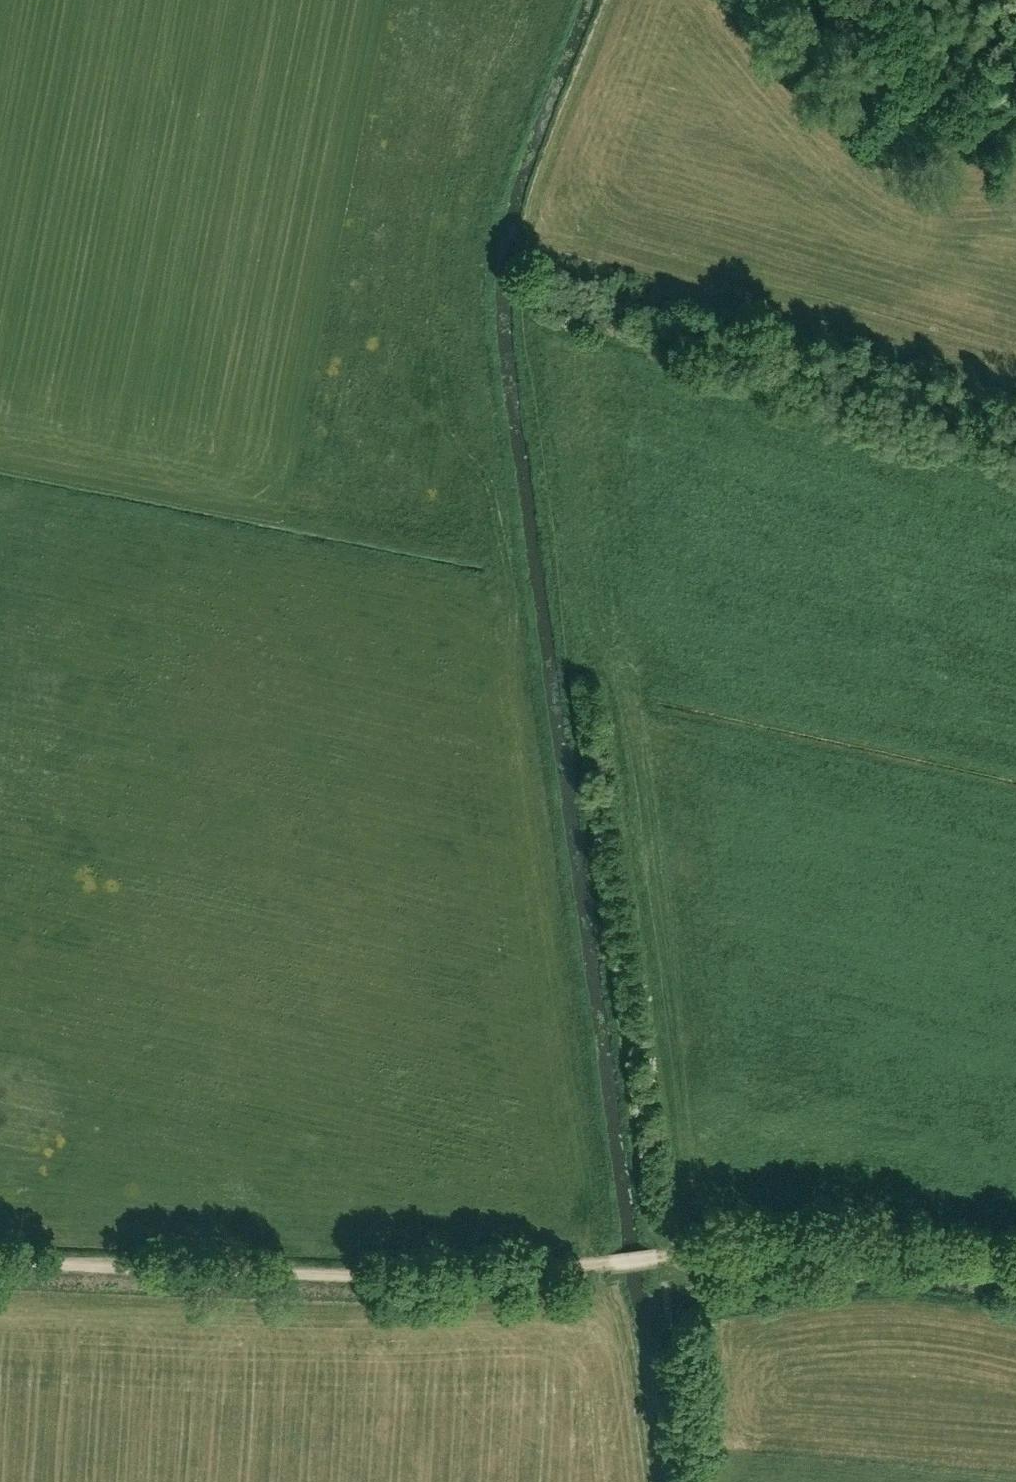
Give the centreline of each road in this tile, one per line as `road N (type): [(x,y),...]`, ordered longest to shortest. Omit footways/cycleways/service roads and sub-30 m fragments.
road 1 (track): [(600,1263),(482,1273),(0,1259)]
road 2 (track): [(1015,1261),(860,1237),(686,1255)]

